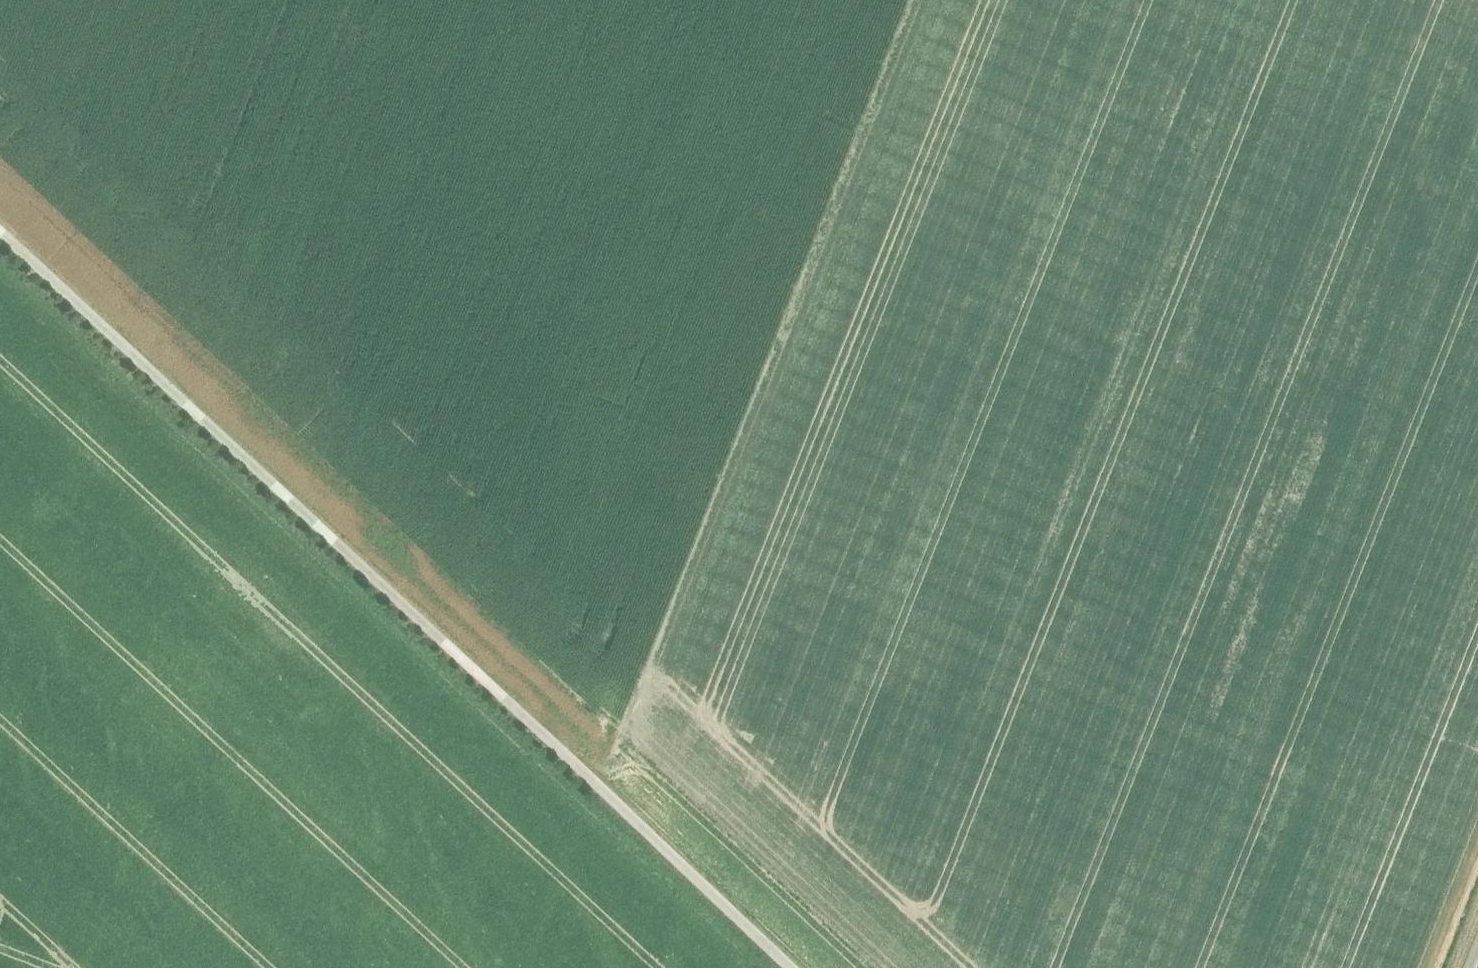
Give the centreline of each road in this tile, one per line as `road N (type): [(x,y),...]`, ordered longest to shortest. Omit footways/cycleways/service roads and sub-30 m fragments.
road 1 (unclassified): [(792,967),(0,232)]

